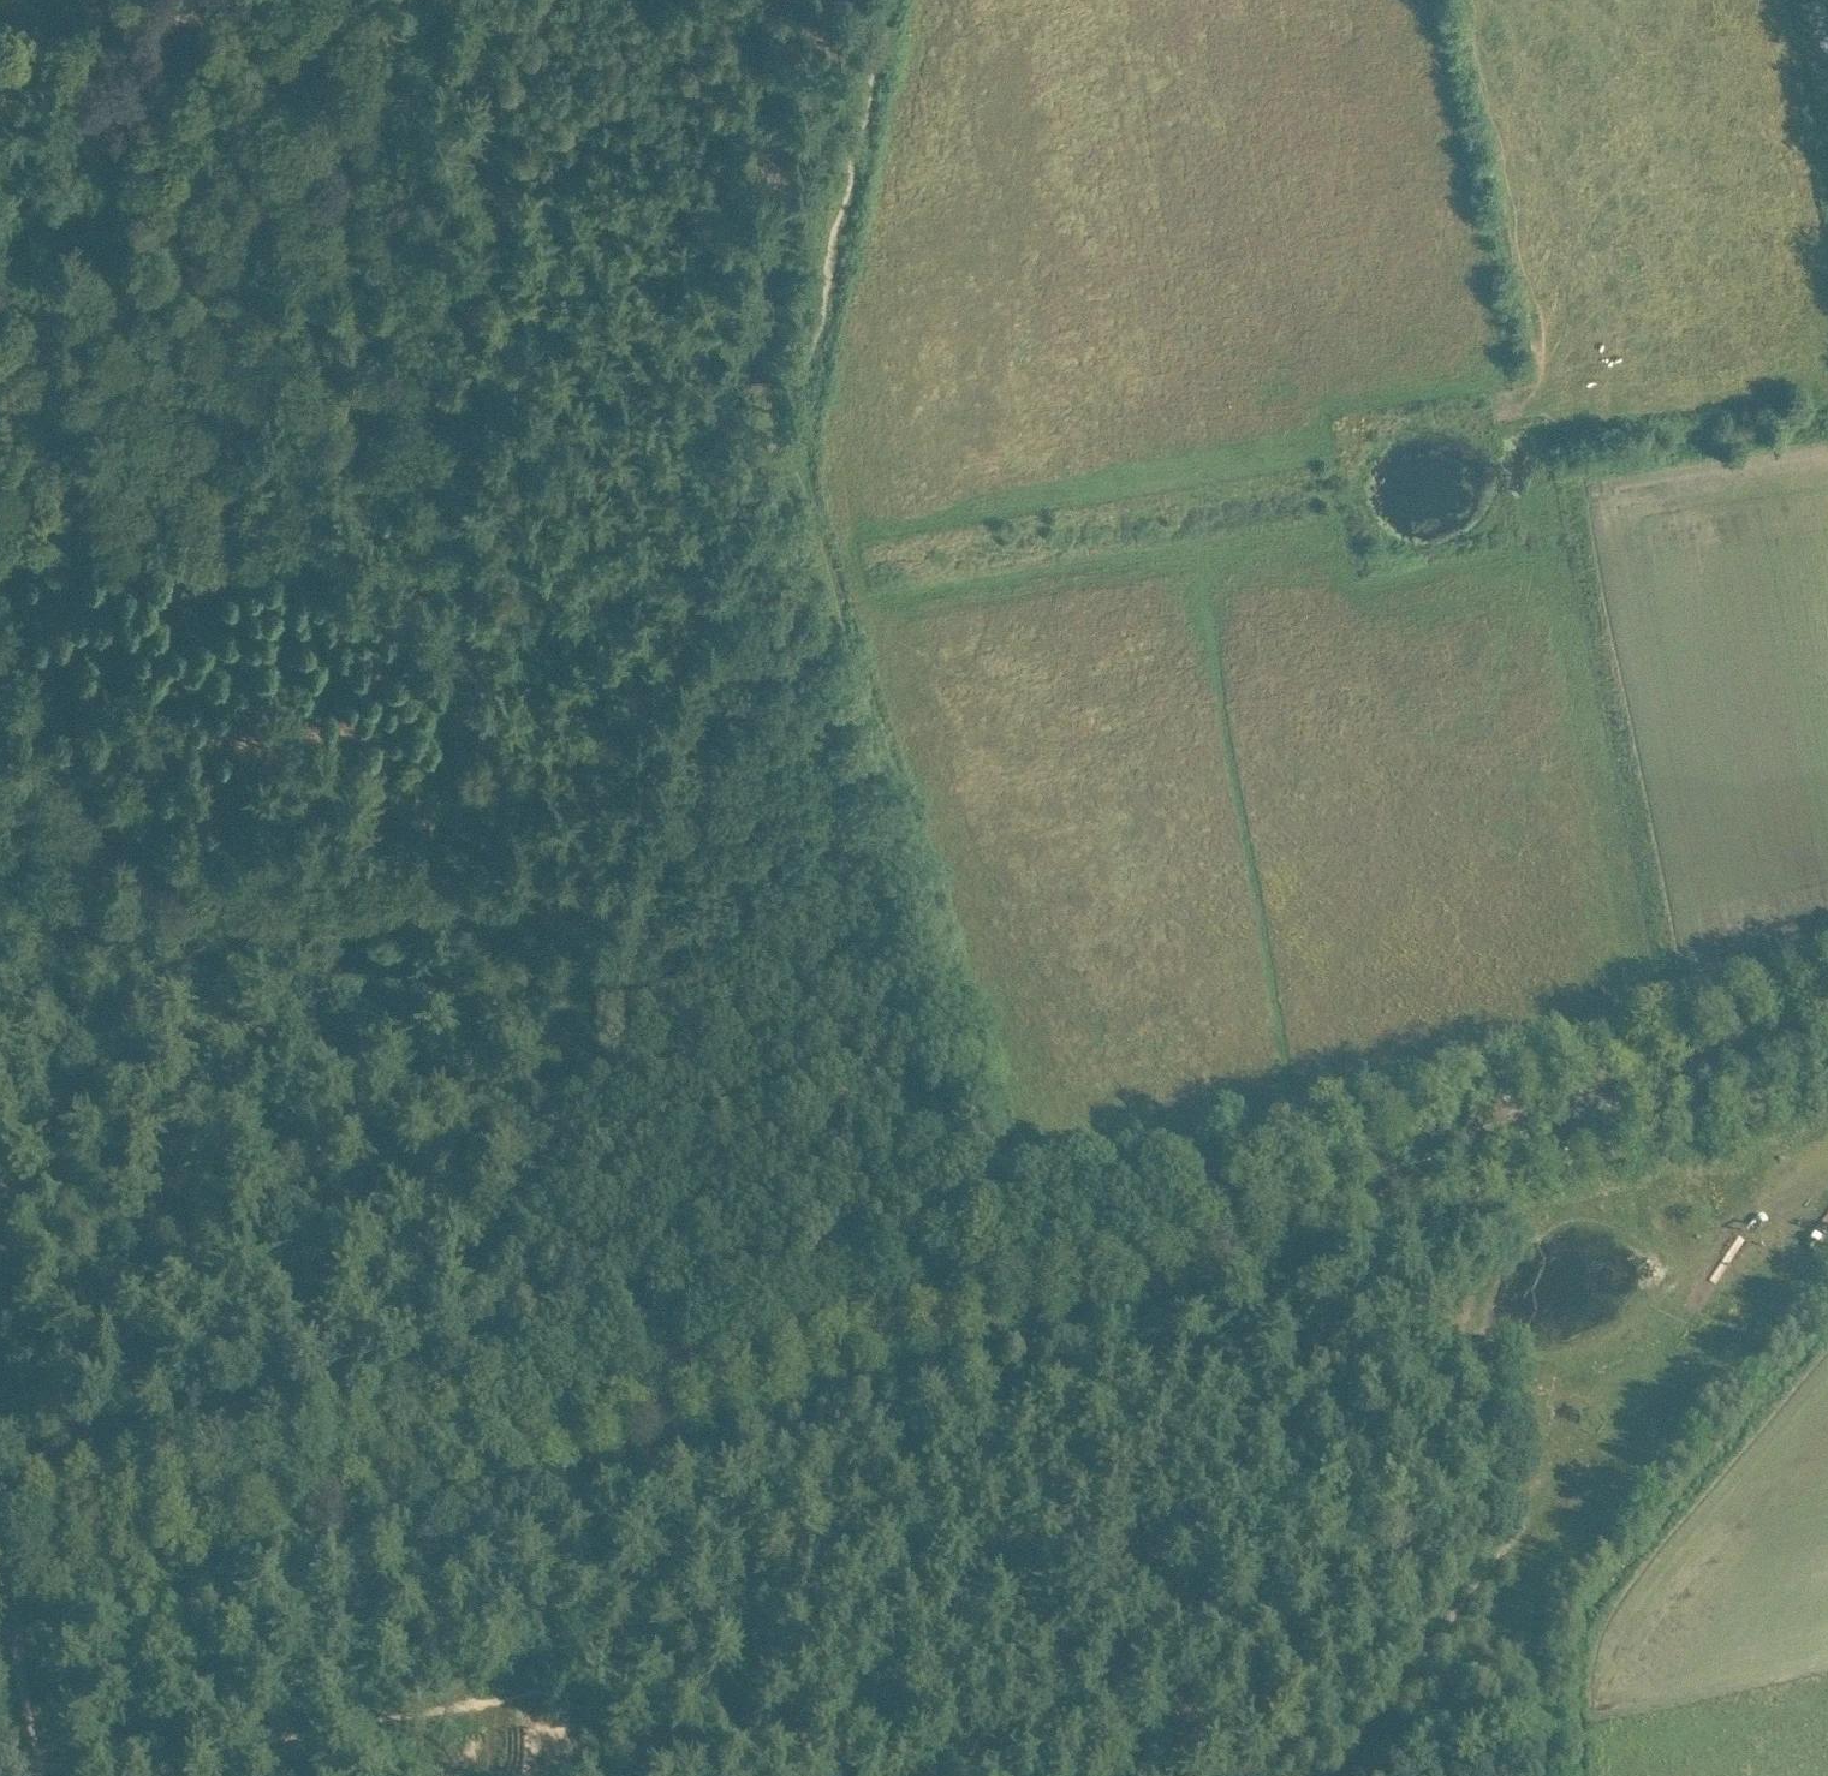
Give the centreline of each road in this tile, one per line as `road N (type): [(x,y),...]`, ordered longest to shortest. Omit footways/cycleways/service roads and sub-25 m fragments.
road 1 (unclassified): [(0,1571),(11,1562),(609,1428),(1827,1043)]
road 2 (track): [(0,1592),(47,1775)]

